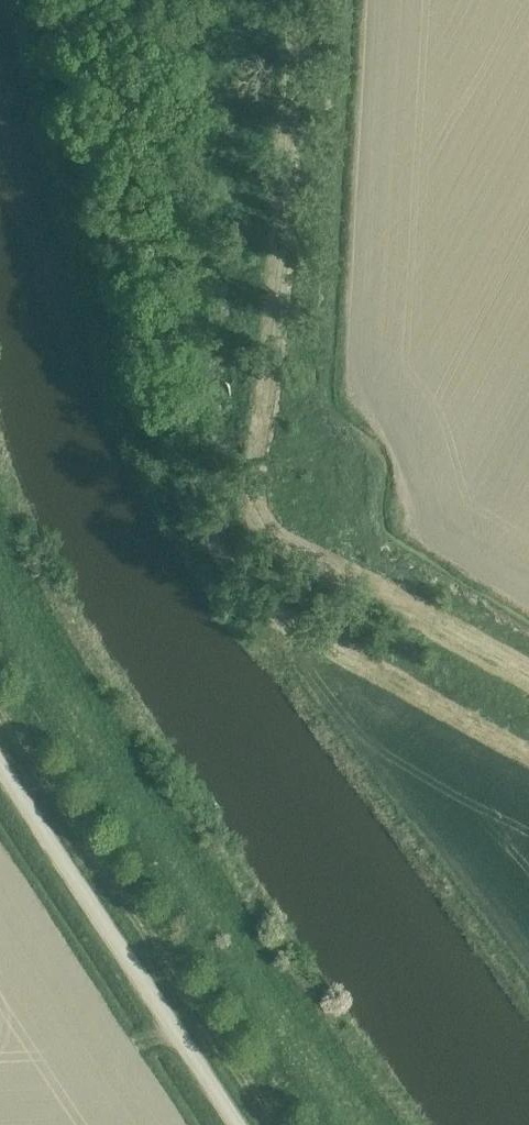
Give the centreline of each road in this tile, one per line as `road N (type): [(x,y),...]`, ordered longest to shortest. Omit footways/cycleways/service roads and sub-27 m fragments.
road 1 (unclassified): [(239,1124),(0,764)]

